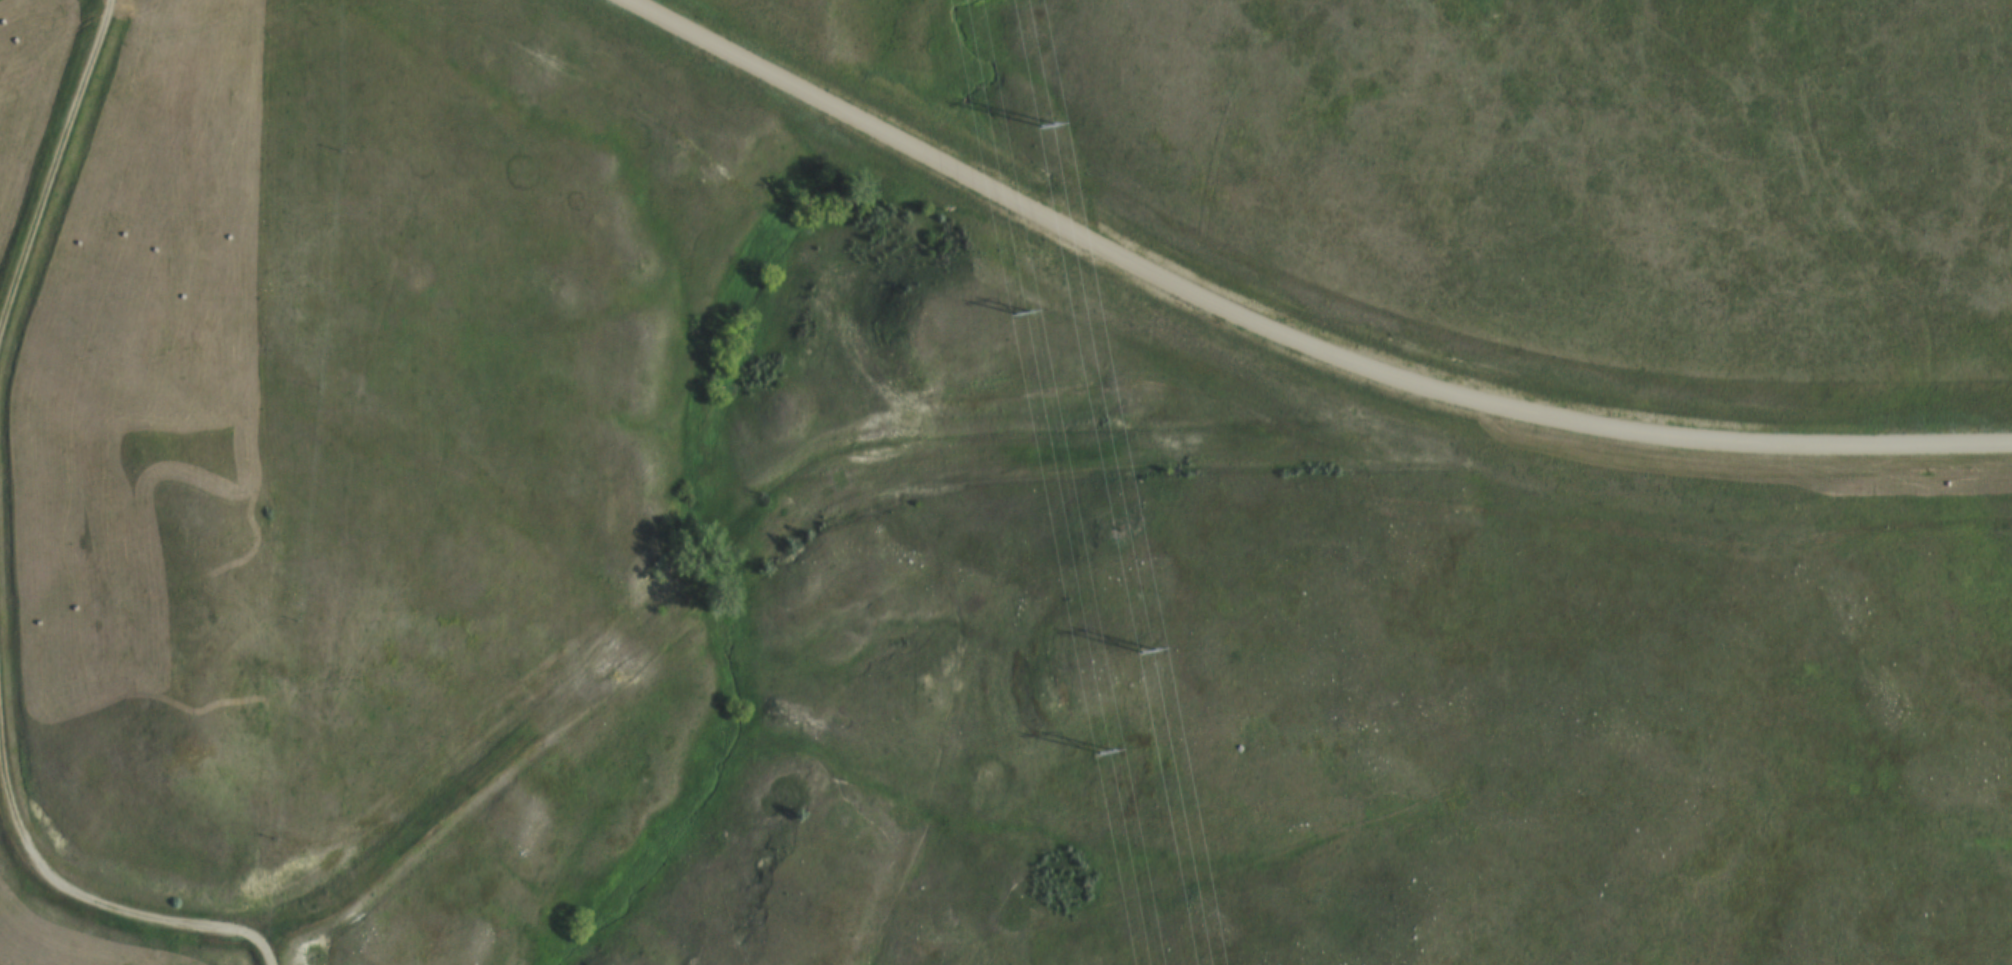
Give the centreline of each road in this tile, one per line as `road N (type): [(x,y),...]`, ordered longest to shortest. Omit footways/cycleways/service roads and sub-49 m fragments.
road 1 (residential): [(618,0),(1082,245),(1244,320),(1442,391),(1709,445),(2011,442)]
road 2 (track): [(0,342),(111,0)]
road 3 (track): [(269,964),(269,954),(244,930),(113,905),(59,882),(19,841),(0,794)]

